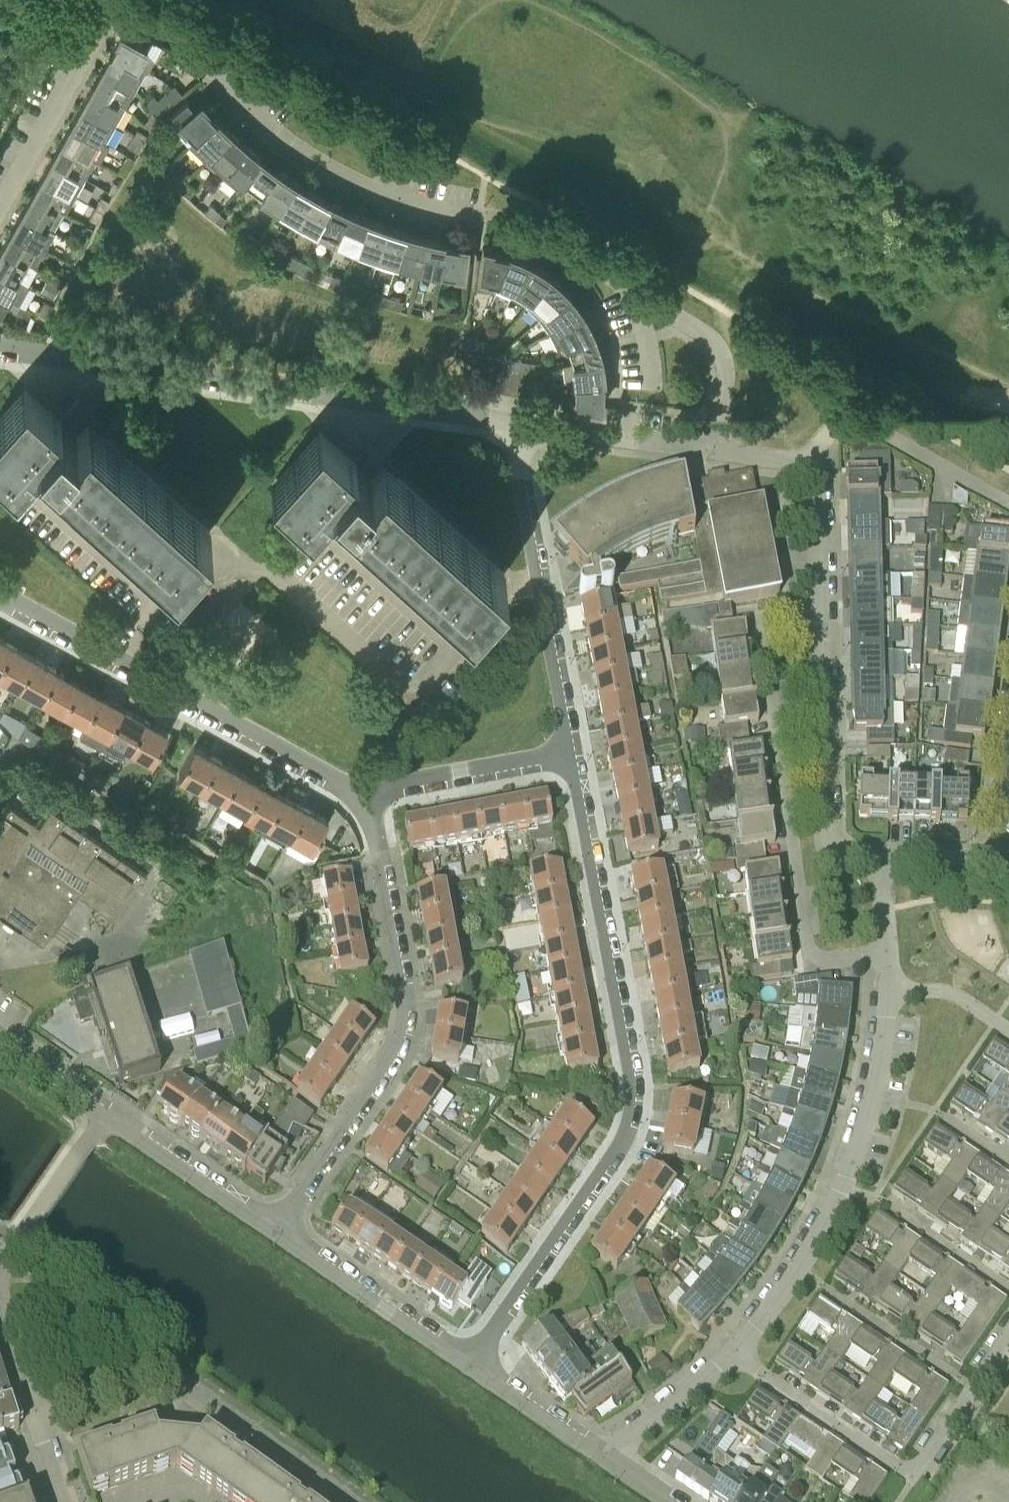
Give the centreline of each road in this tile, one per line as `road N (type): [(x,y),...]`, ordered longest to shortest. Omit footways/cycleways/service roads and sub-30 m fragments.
road 1 (residential): [(715,453),(725,365),(709,338),(547,239),(358,187),(251,114),(175,38),(128,15),(103,26),(0,205)]
road 2 (residential): [(469,1365),(618,1154),(633,1117),(635,1075),(573,754)]
road 3 (residential): [(514,425),(0,354)]
road 4 (residential): [(369,795),(406,1028),(392,1062),(276,1230)]
road 5 (residential): [(886,955),(819,962),(810,950),(767,634),(772,622),(817,615)]
road 6 (residential): [(0,598),(338,785),(369,795)]
road 7 (residential): [(731,1355),(799,1269),(843,1185),(871,1098),(888,988)]
road 8 (residential): [(731,1355),(894,1466),(918,1472),(1008,1340)]
road 9 (residential): [(355,1501),(170,1377),(130,1380),(34,1411)]
road 10 (residential): [(573,754),(514,425)]
road 11 (residential): [(883,858),(846,851),(830,822),(817,615)]
road 12 (residential): [(1008,507),(864,426),(836,430),(804,469)]
road 13 (residential): [(469,1365),(276,1230)]
road 14 (residential): [(369,795),(573,754)]
road 15 (residential): [(276,1230),(106,1114)]
road 16 (residential): [(715,453),(514,425)]
road 17 (residential): [(0,1272),(106,1114)]
road 18 (residential): [(604,1455),(469,1365)]
road 19 (residential): [(604,1455),(731,1355)]
road 20 (residential): [(817,615),(813,487),(804,469)]
road 21 (residential): [(1008,1032),(956,995),(888,988)]
road 22 (residential): [(106,1114),(0,1041)]

